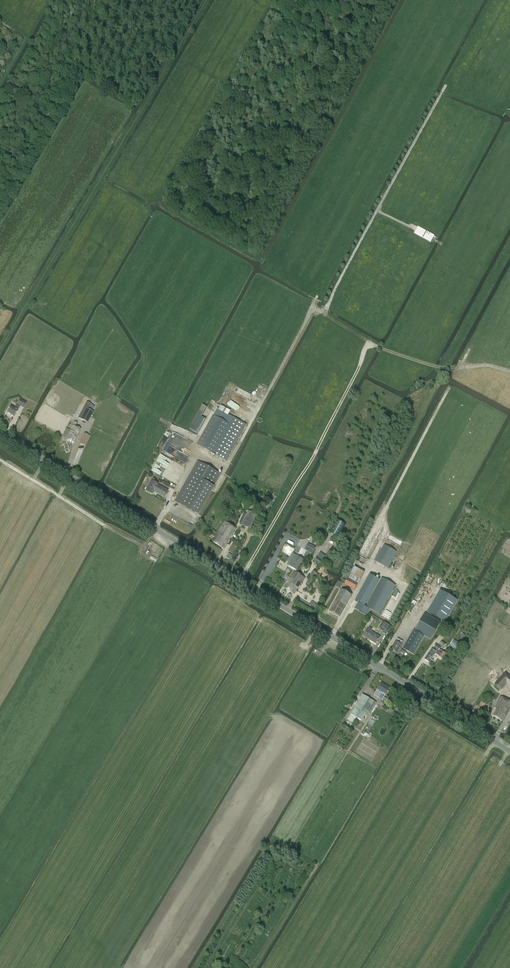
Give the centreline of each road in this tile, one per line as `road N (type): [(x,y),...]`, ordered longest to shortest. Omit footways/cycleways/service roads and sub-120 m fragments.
road 1 (tertiary): [(509,751),(0,431)]

